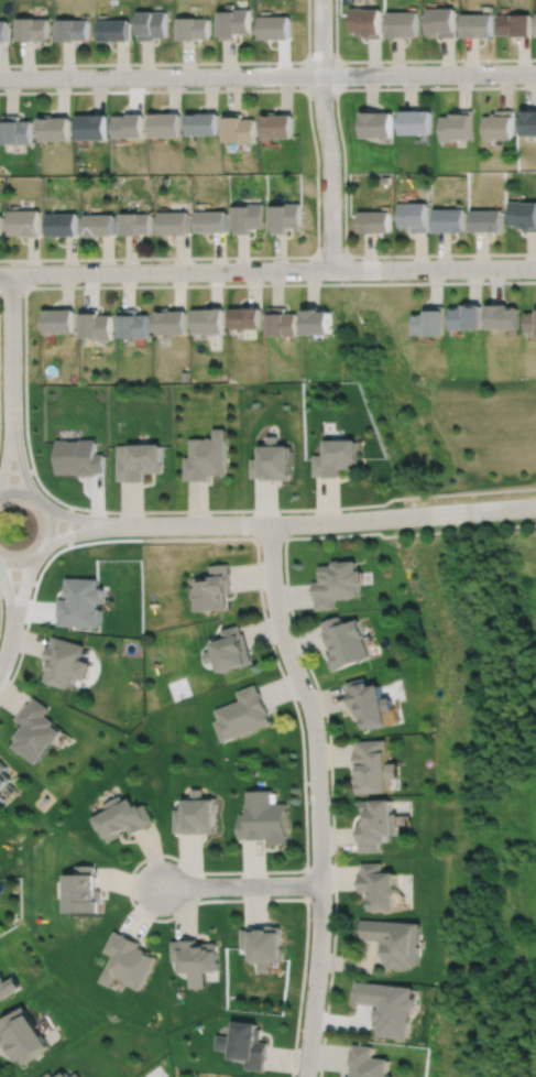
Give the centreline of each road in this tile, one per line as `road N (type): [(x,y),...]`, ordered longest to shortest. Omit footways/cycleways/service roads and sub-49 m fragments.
road 1 (residential): [(272,524),(276,607),(315,728),(321,906),(306,1076)]
road 2 (residential): [(0,273),(535,267)]
road 3 (residential): [(535,73),(0,78)]
road 4 (residential): [(117,524),(326,522),(535,506)]
road 5 (residential): [(320,0),(331,270)]
road 6 (residential): [(12,435),(10,273)]
road 7 (residential): [(320,884),(161,886)]
road 8 (residential): [(0,559),(32,559),(52,527),(32,494),(0,493)]

